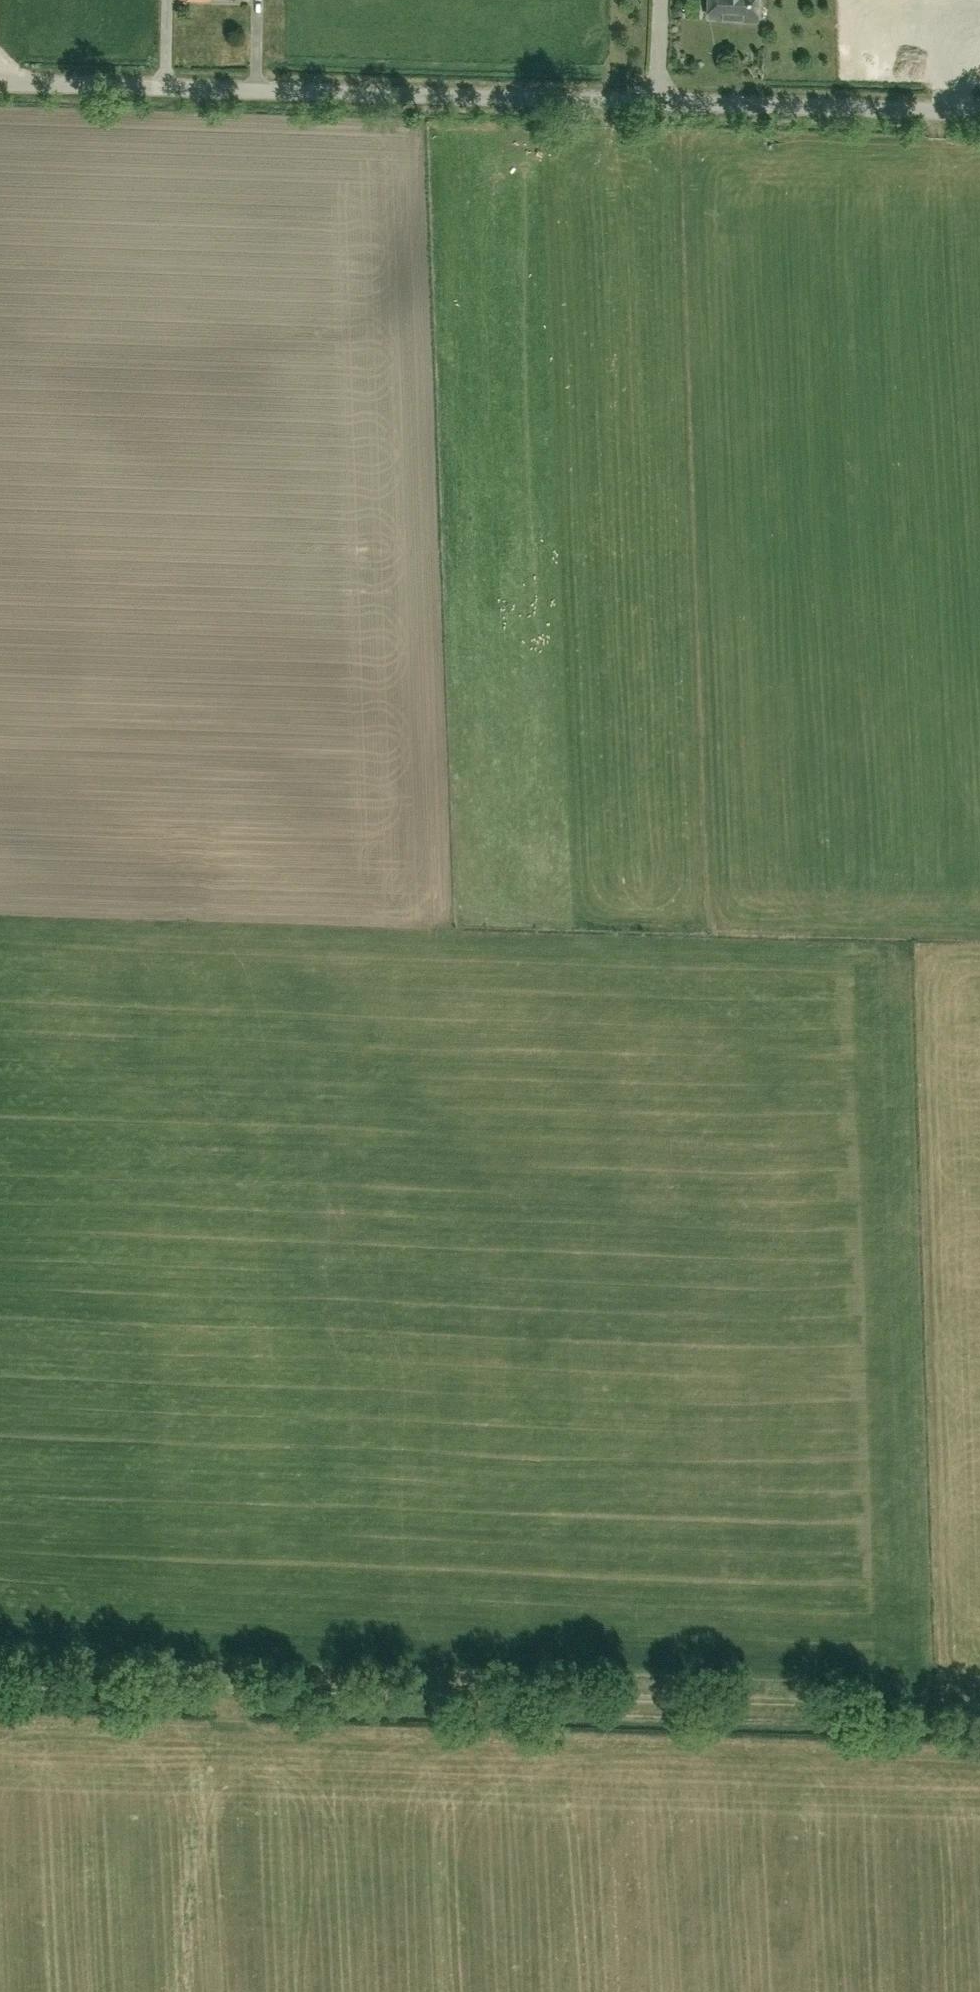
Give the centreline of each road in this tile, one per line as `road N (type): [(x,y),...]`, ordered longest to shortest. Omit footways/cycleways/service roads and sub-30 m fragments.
road 1 (track): [(979,1712),(0,1677)]
road 2 (unclassified): [(979,116),(0,85)]

